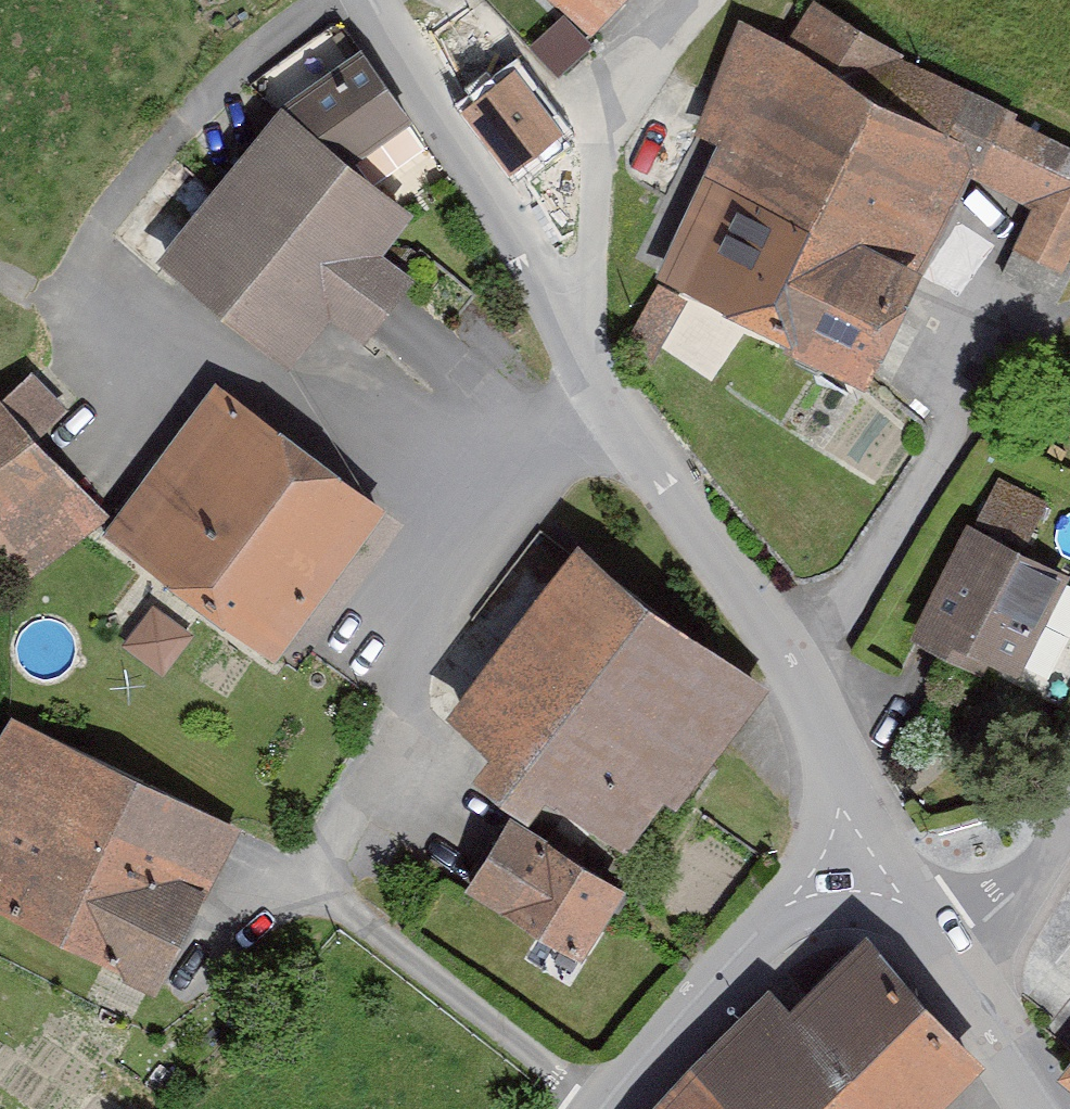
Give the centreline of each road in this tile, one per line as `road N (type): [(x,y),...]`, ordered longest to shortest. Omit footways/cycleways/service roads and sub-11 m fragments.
road 1 (residential): [(900,871),(816,678),(599,387),(572,332)]
road 2 (residential): [(572,332),(375,0)]
road 3 (residential): [(619,1108),(665,1043),(831,879),(900,871)]
road 4 (residential): [(704,0),(604,127),(591,266),(572,332)]
road 5 (residential): [(900,871),(955,947),(1047,1108)]

